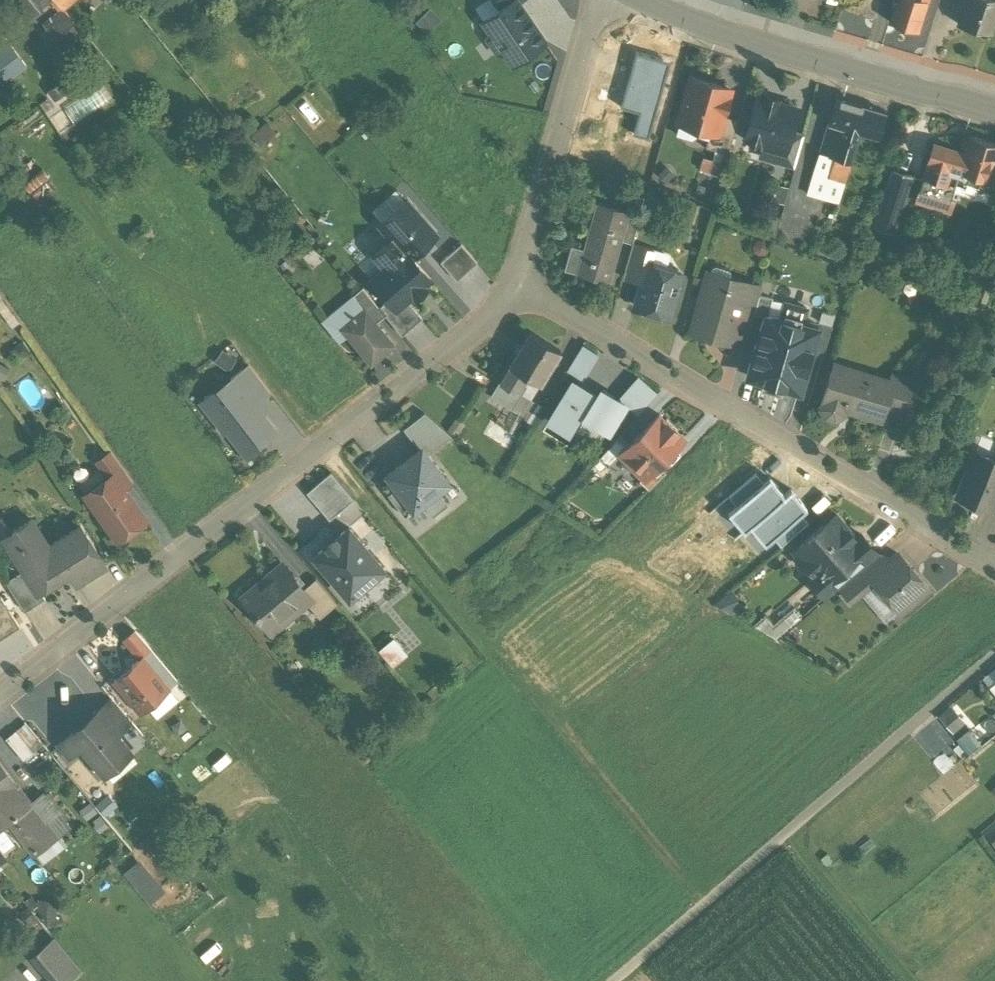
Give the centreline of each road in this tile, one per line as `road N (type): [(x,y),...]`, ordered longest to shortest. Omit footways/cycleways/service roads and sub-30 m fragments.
road 1 (residential): [(517,291),(498,315),(0,701)]
road 2 (residential): [(517,291),(994,576)]
road 3 (tertiary): [(994,119),(698,29),(634,0)]
road 4 (residential): [(606,0),(517,291)]
road 5 (track): [(994,659),(784,838)]
road 6 (track): [(784,838),(616,980)]
road 7 (track): [(907,980),(784,838)]

